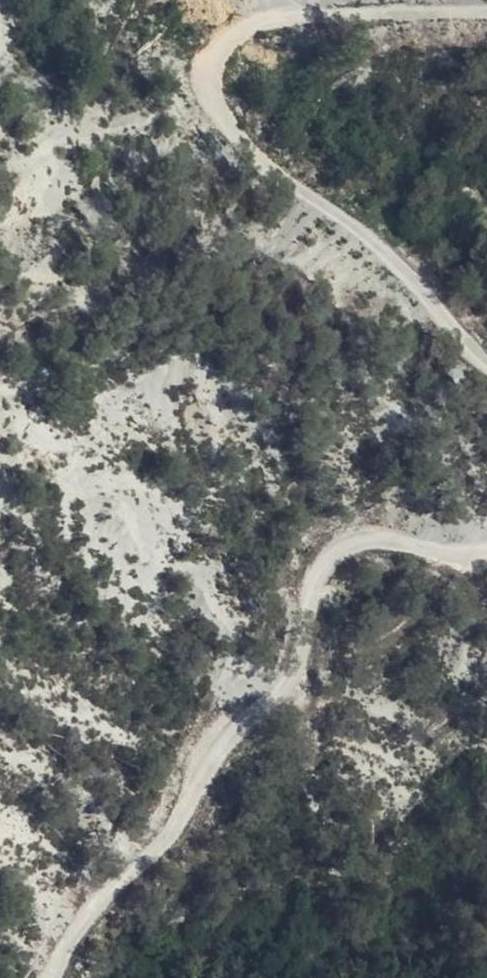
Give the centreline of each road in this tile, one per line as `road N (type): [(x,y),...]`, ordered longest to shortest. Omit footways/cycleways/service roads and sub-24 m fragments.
road 1 (track): [(486,13),(258,14),(205,68),(233,133),(486,339)]
road 2 (track): [(486,546),(359,538),(318,601),(296,672),(227,741),(153,854),(73,929),(57,977)]

